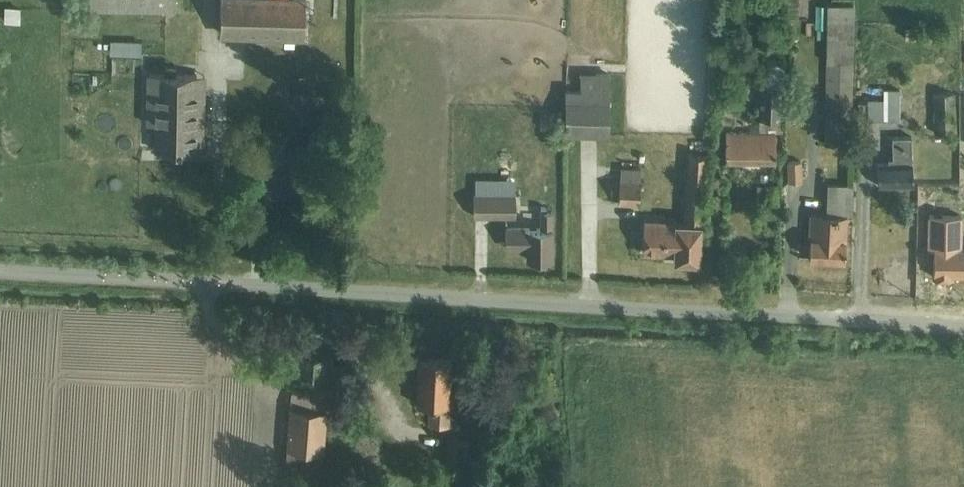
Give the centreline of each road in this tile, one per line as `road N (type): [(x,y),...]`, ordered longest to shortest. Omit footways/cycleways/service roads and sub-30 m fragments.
road 1 (unclassified): [(0,270),(963,326)]

